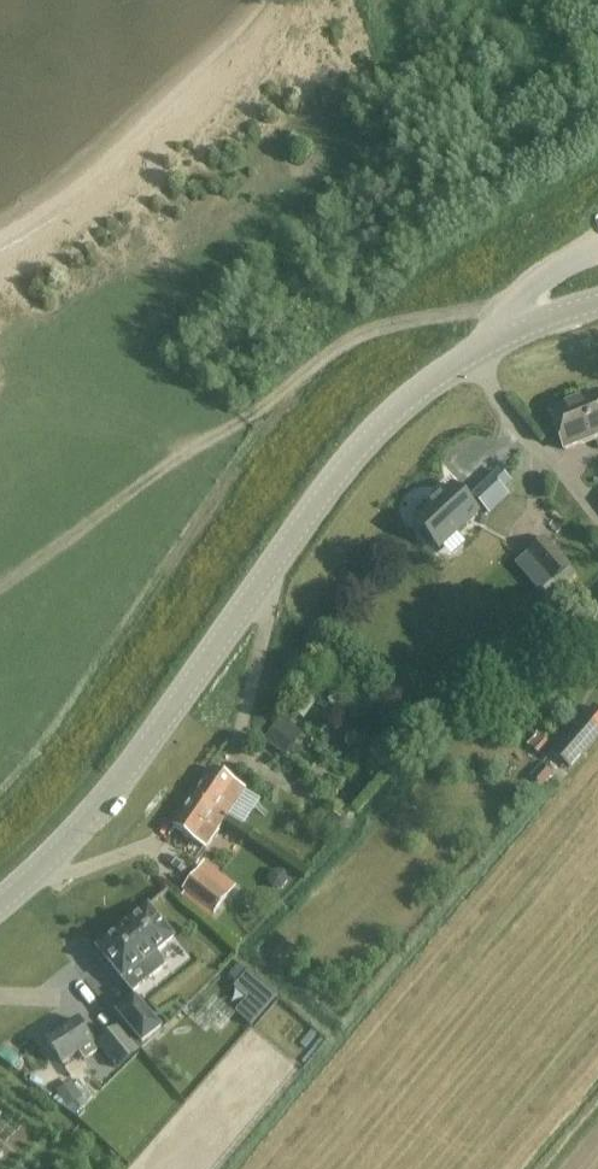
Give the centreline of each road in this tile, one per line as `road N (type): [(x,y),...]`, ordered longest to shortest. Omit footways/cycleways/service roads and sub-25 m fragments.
road 1 (tertiary): [(0,908),(81,837),(337,466),(434,376),(551,316),(597,305)]
road 2 (track): [(261,416),(341,340),(431,309),(551,316)]

